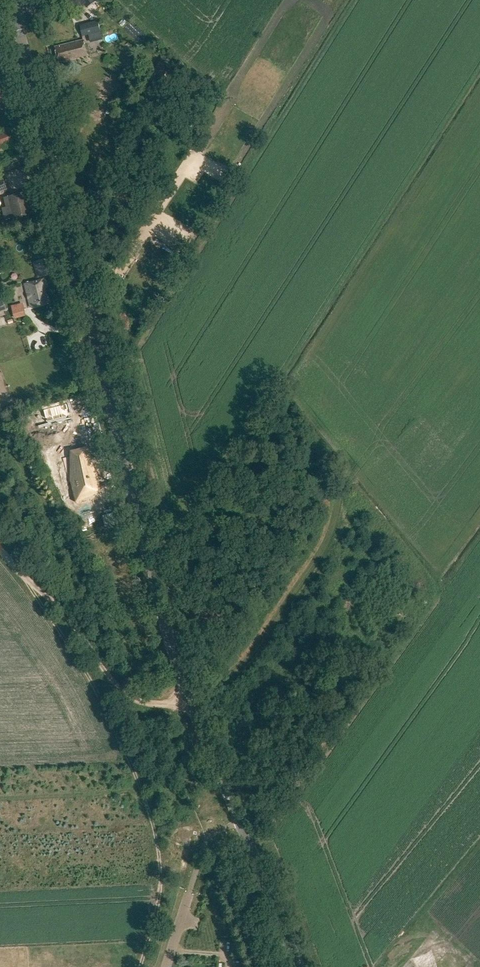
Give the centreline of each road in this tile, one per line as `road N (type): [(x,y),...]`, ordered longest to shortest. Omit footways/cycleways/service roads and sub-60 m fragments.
road 1 (tertiary): [(299,966),(172,649),(14,9)]
road 2 (track): [(23,572),(123,745),(155,829),(161,885),(139,966)]
road 3 (track): [(23,572),(126,696),(156,706)]

